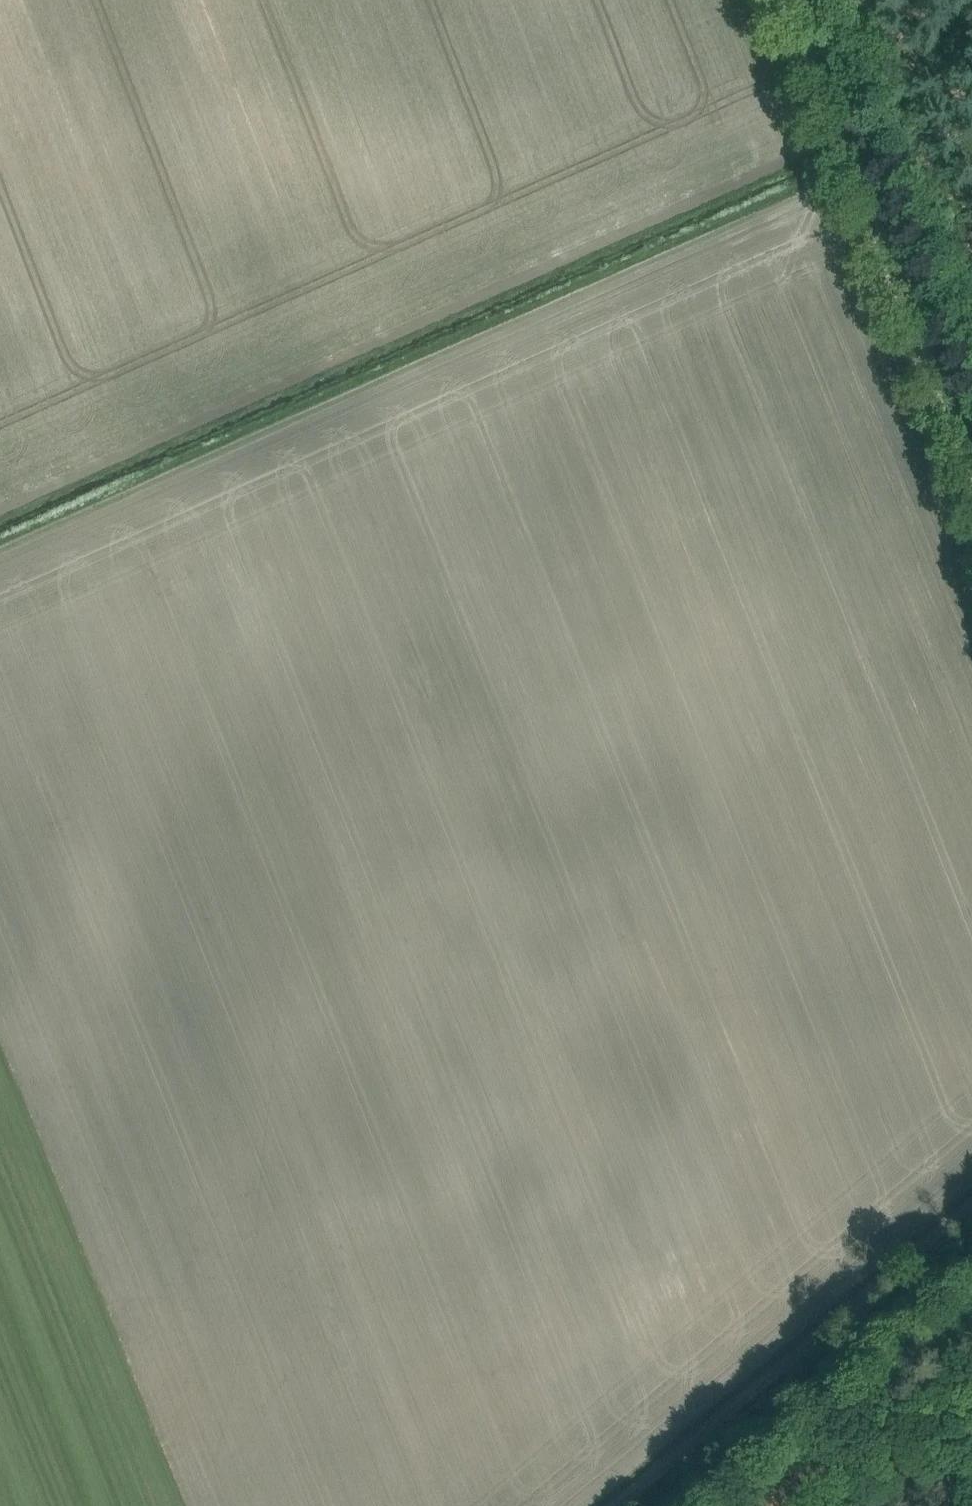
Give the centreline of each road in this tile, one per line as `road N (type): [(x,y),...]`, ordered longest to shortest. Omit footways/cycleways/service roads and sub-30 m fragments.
road 1 (track): [(786,0),(971,466)]
road 2 (track): [(606,1505),(971,1198)]

